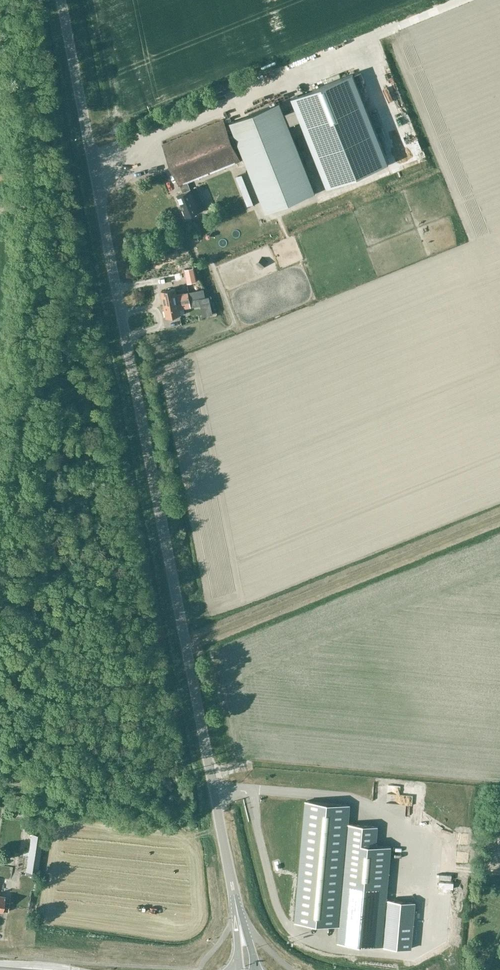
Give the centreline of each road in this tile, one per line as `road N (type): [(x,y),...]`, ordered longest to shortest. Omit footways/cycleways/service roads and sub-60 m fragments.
road 1 (unclassified): [(249,969),(61,0)]

